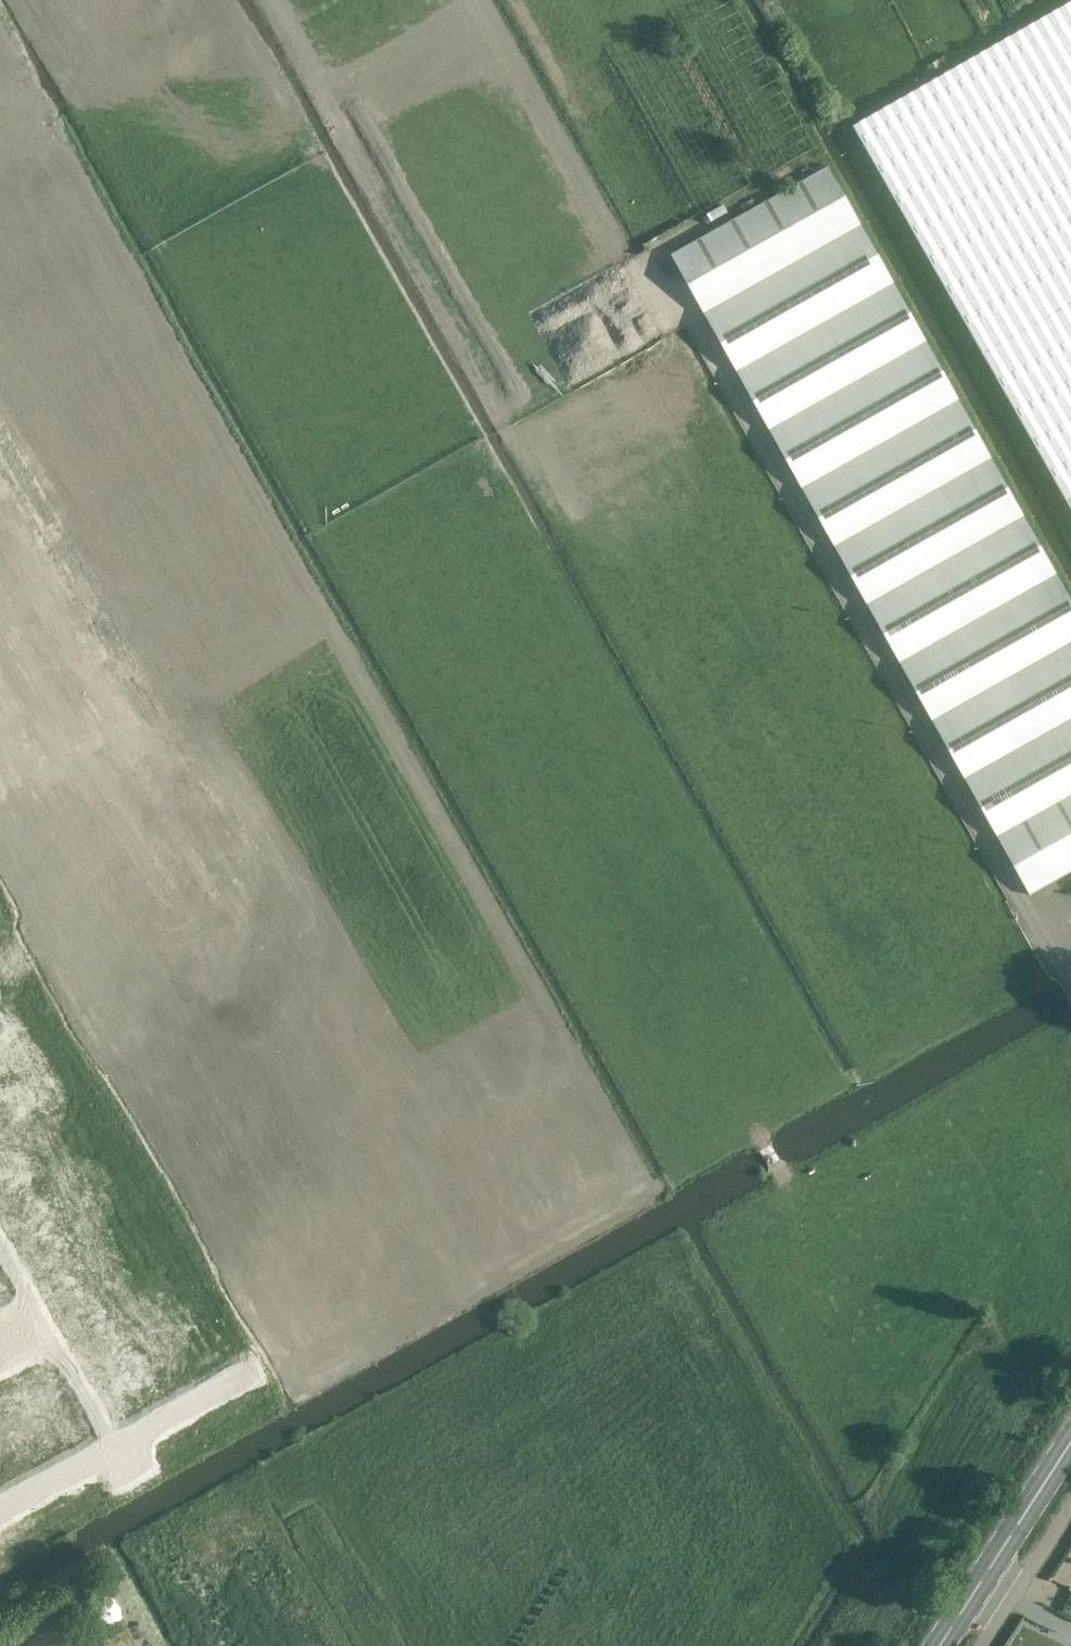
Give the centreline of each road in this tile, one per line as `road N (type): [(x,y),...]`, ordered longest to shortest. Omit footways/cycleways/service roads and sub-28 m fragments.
road 1 (residential): [(0,1507),(240,1372)]
road 2 (primary): [(949,1645),(1070,1454)]

